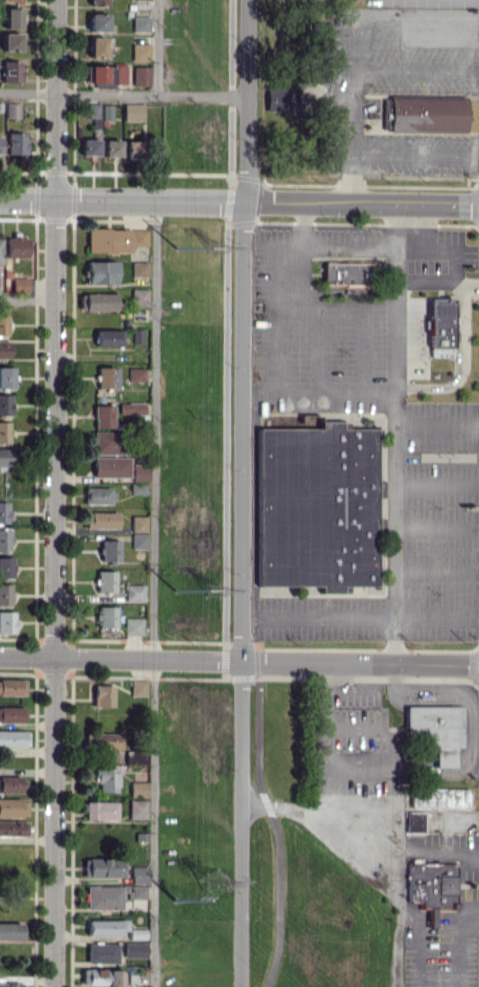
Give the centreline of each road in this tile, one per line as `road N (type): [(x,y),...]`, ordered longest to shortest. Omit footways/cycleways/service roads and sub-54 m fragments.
road 1 (residential): [(249,0),(241,986)]
road 2 (residential): [(52,986),(56,0)]
road 3 (residential): [(0,199),(478,202)]
road 4 (residential): [(225,661),(478,665)]
road 5 (residential): [(0,656),(225,661)]

